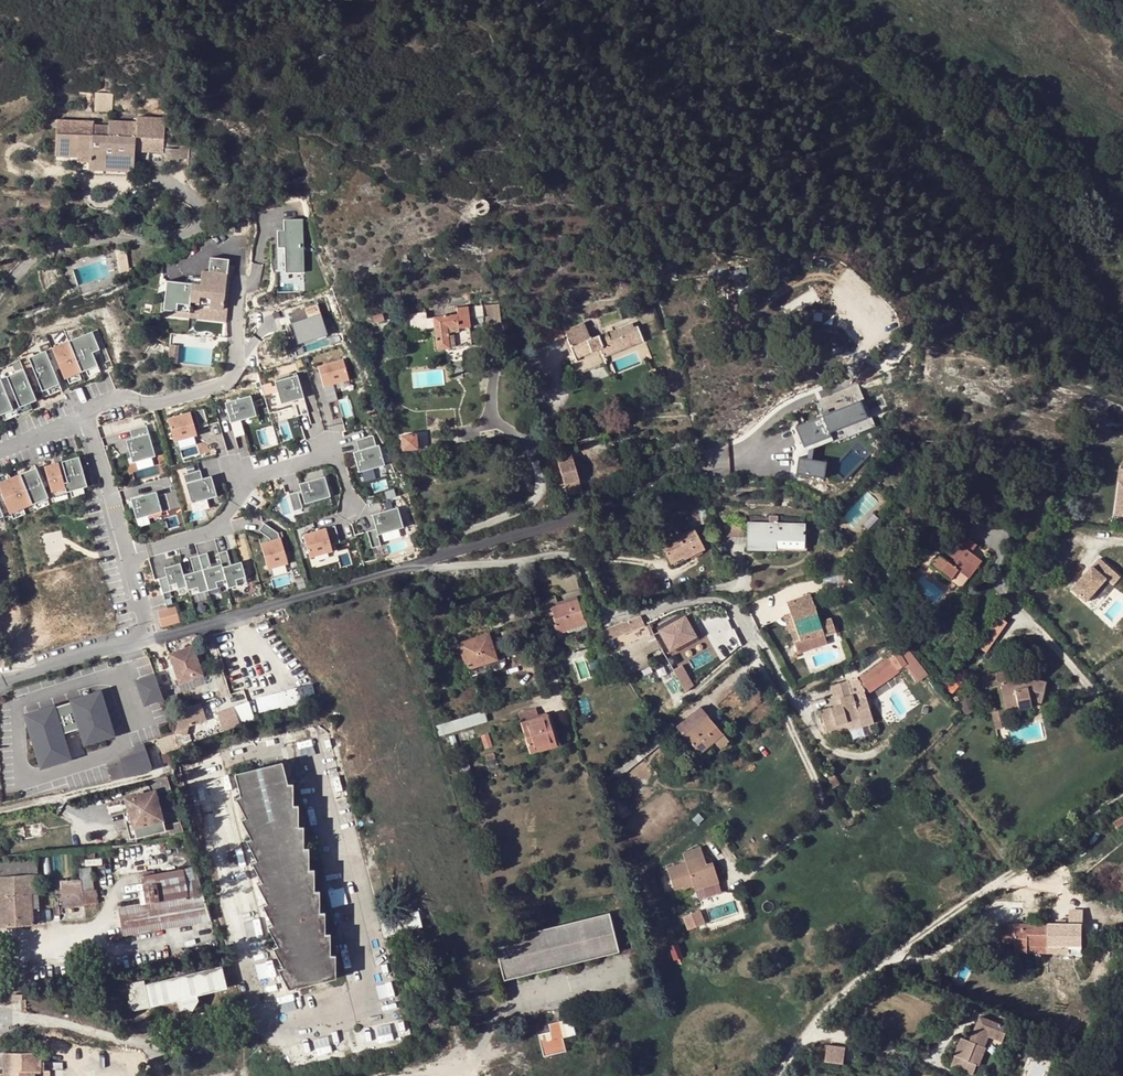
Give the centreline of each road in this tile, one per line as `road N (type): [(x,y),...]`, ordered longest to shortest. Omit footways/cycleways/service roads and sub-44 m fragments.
road 1 (track): [(775,1075),(843,994),(1122,799)]
road 2 (residential): [(406,564),(0,683)]
road 3 (track): [(1122,722),(1040,630)]

